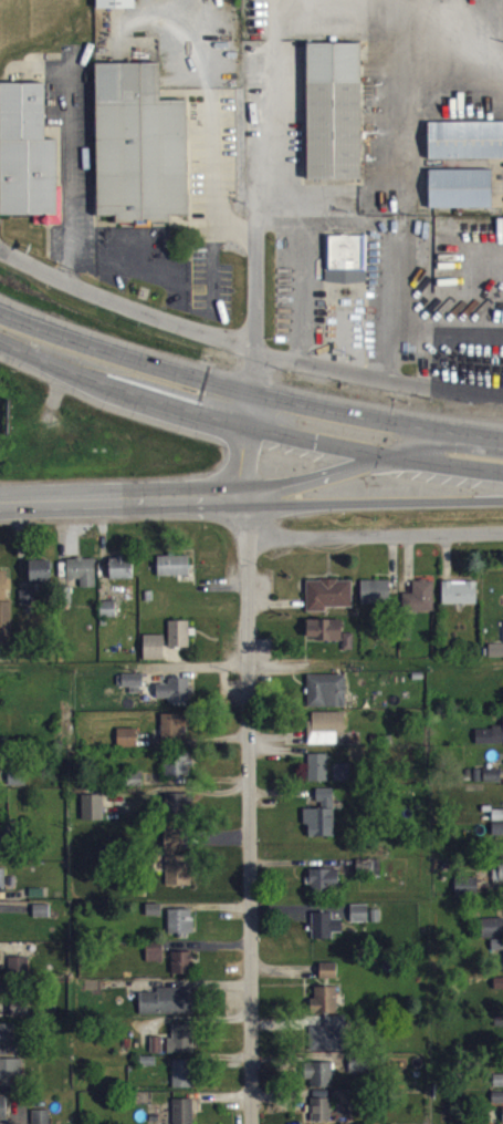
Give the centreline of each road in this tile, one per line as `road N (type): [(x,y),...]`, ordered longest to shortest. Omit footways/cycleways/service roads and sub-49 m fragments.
road 1 (residential): [(242,495),(252,1123)]
road 2 (primary): [(0,339),(137,396),(243,426),(502,472)]
road 3 (primary): [(502,431),(245,391),(0,312)]
road 4 (tertiary): [(0,503),(261,496)]
road 5 (residential): [(241,537),(502,535)]
road 6 (tertiary): [(261,496),(502,495)]
road 7 (primary): [(394,456),(261,496)]

